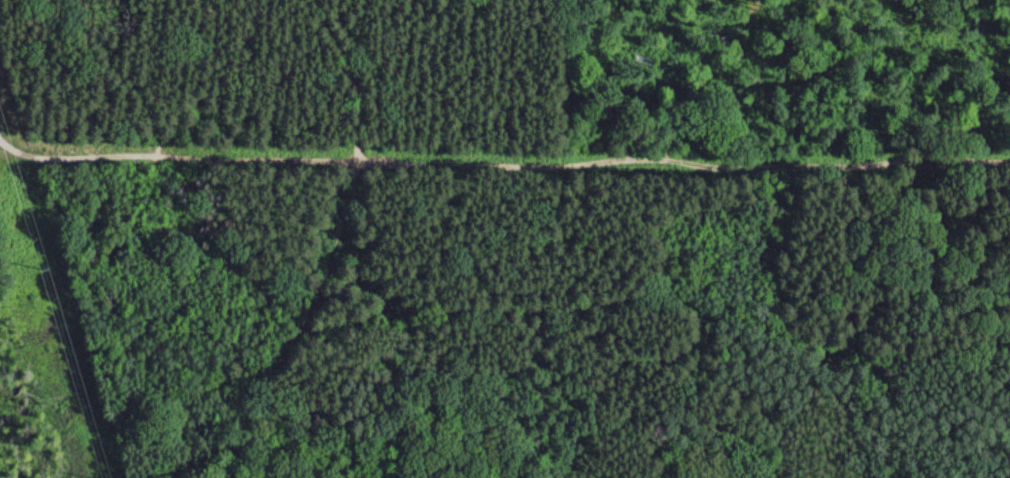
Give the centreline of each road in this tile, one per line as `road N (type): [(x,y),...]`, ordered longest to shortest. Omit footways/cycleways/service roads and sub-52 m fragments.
road 1 (track): [(1009,163),(749,172),(2,150)]
road 2 (track): [(117,0),(150,68),(155,112),(136,220),(152,241),(156,273),(215,374),(260,400),(400,373),(625,371),(713,321)]
road 3 (track): [(713,321),(682,313),(546,312),(297,339),(341,236),(358,159),(350,70),(318,0)]
road 4 (track): [(1009,327),(929,355),(798,344),(713,321)]
road 5 (track): [(227,477),(228,449),(250,394),(297,339)]

